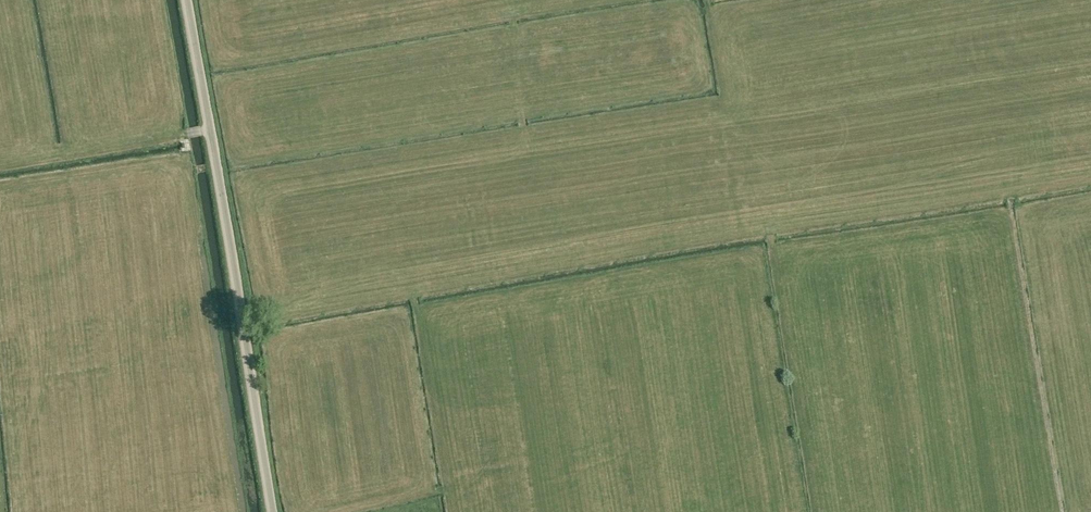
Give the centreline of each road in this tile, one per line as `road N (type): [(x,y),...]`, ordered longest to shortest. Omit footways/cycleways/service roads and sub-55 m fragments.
road 1 (unclassified): [(273,511),(186,0)]

